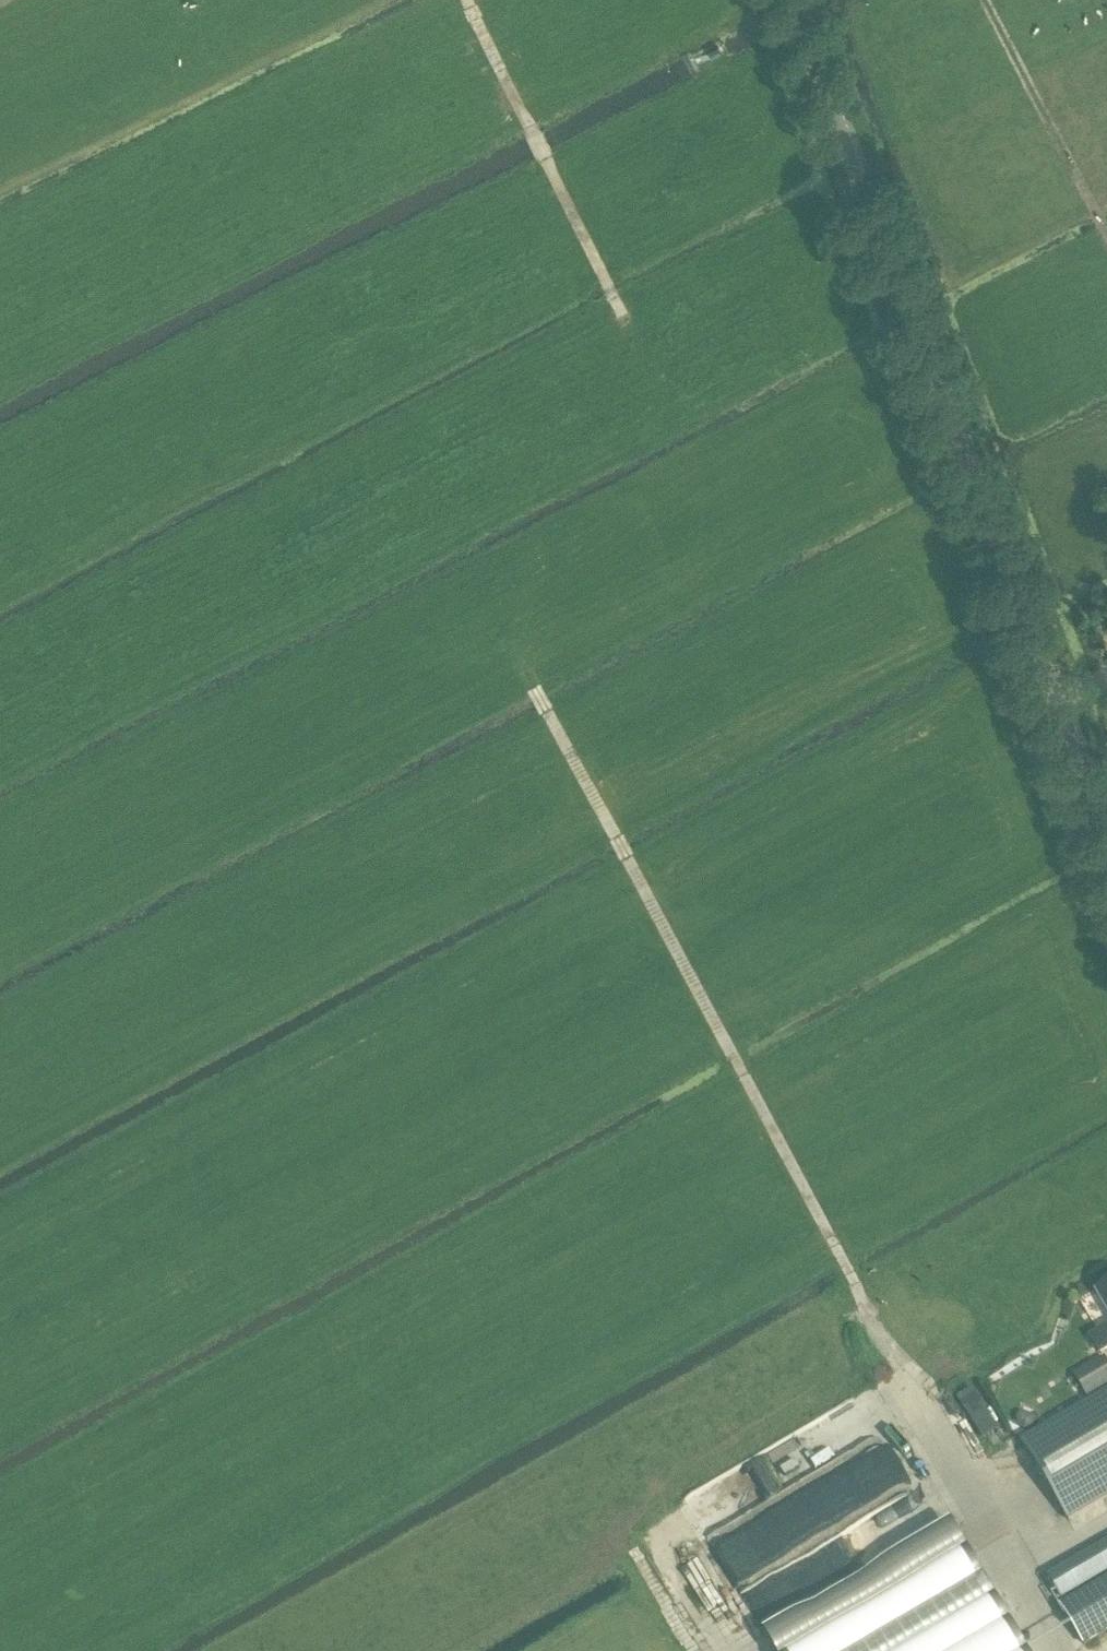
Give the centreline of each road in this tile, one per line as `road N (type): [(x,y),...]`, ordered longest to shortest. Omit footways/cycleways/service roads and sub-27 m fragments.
road 1 (unclassified): [(1106,829),(795,0)]

